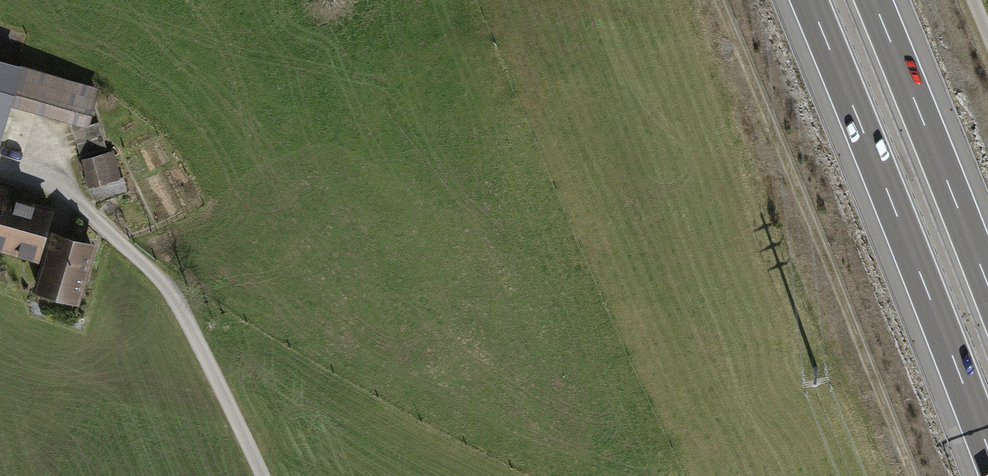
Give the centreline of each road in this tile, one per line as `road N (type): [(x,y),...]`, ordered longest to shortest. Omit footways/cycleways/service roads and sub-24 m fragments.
road 1 (track): [(912,475),(717,0)]
road 2 (motorway): [(809,0),(987,451)]
road 3 (track): [(0,169),(62,191),(174,276),(266,475)]
road 4 (motorway): [(987,287),(874,0)]

